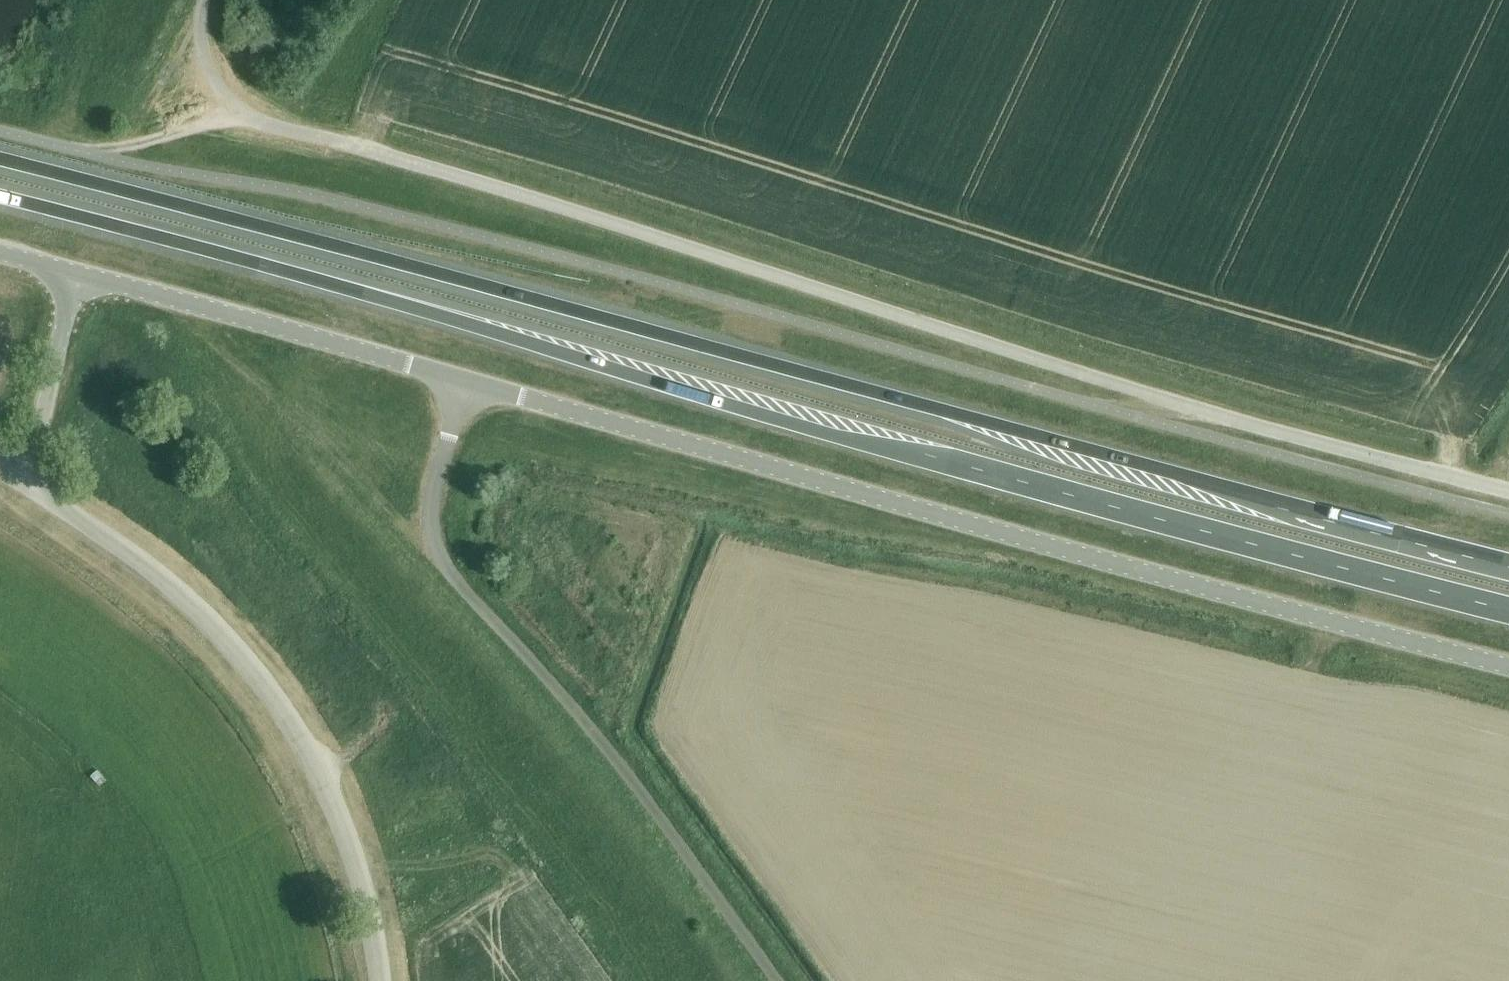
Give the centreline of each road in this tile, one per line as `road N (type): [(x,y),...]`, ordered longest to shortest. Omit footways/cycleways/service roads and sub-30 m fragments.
road 1 (trunk): [(0,197),(382,300),(833,435),(1508,610)]
road 2 (trunk): [(1508,567),(0,161)]
road 3 (unclassified): [(1508,479),(1171,391),(263,122),(224,98),(202,56),(197,13),(204,0)]
road 4 (unclassified): [(464,381),(1508,675)]
road 5 (unclassified): [(779,980),(622,765),(457,582),(433,538),(433,488),(464,381)]
road 6 (unclassified): [(383,980),(367,887),(305,740),(224,636),(139,562),(27,487)]
road 7 (unclassified): [(73,271),(464,381)]
road 8 (unclassified): [(27,487),(73,271)]

